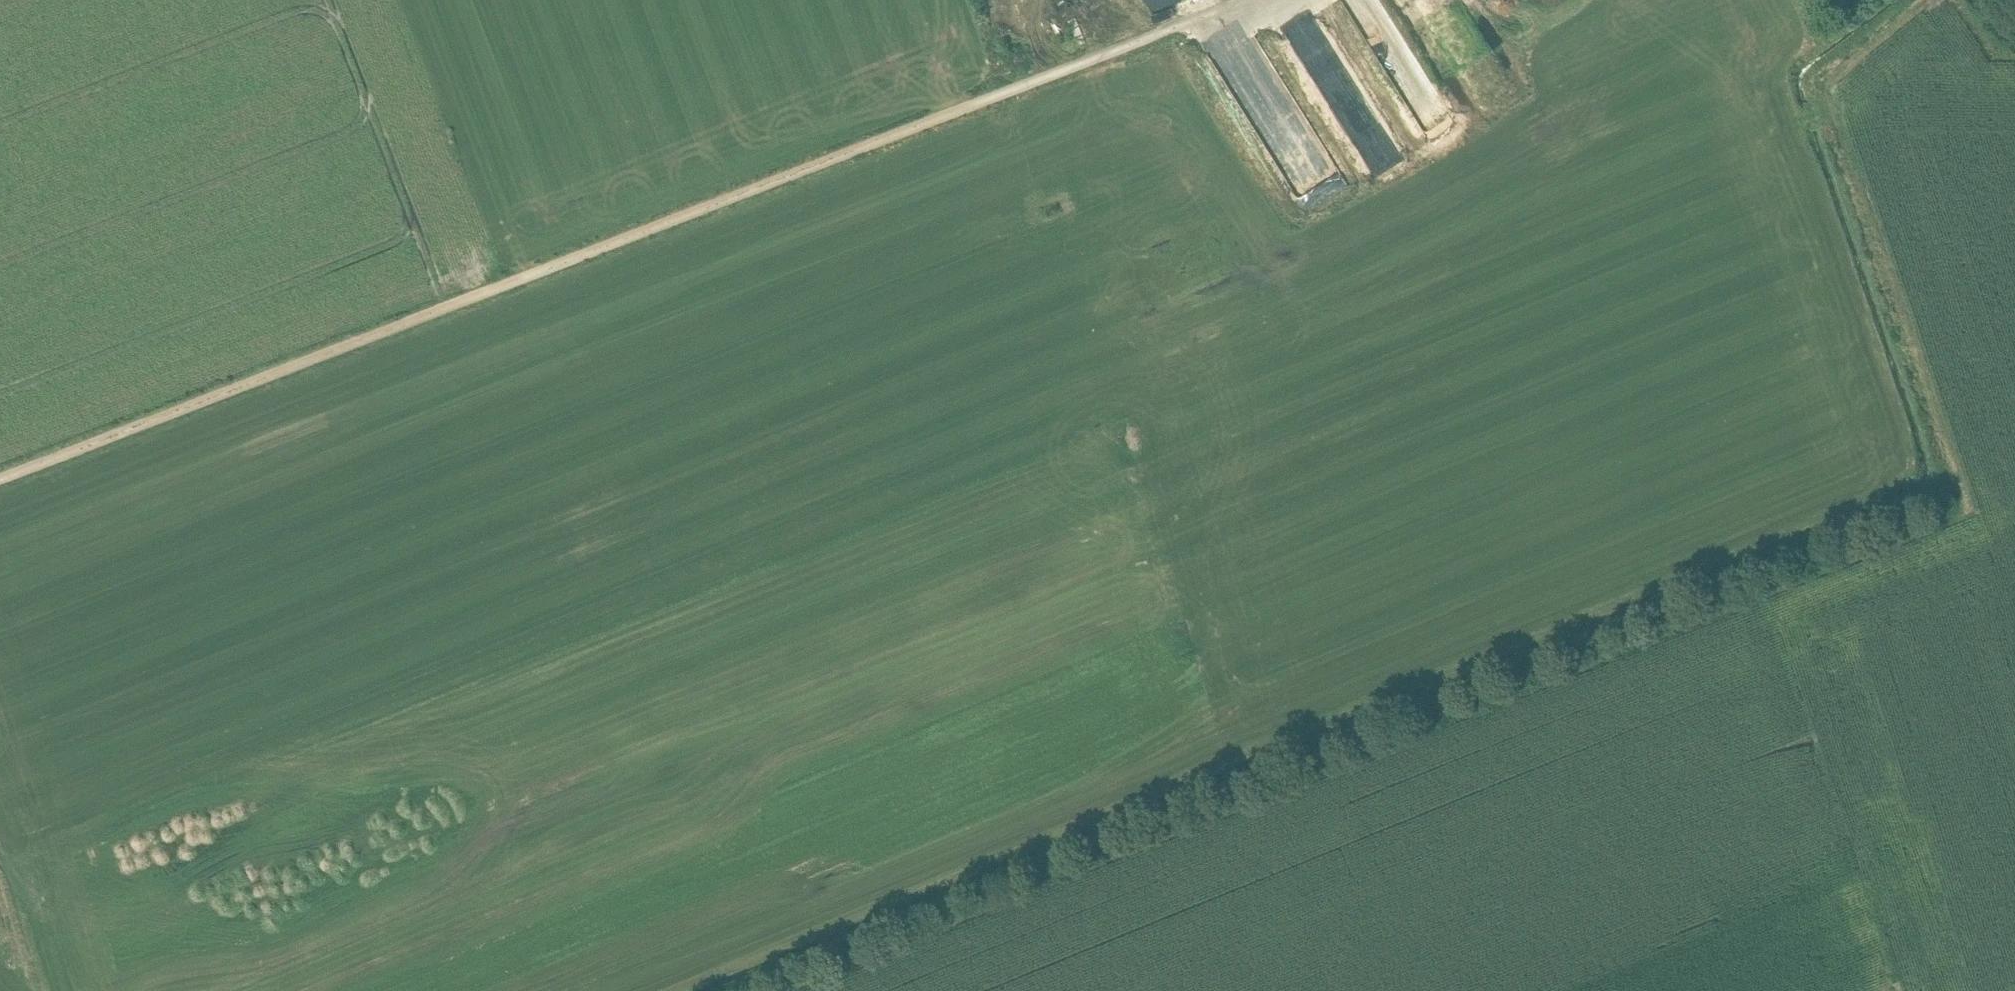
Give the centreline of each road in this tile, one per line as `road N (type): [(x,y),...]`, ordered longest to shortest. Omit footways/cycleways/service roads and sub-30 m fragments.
road 1 (track): [(0,479),(1250,0)]

